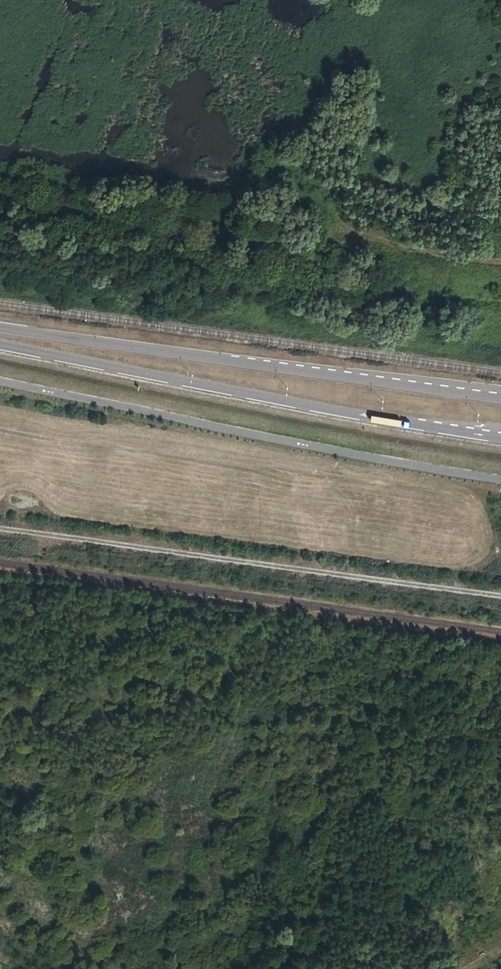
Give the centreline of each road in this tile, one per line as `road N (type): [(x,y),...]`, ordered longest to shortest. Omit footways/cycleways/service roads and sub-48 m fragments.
road 1 (tertiary): [(0,340),(500,437)]
road 2 (track): [(500,259),(353,232),(289,247),(0,206)]
road 3 (tertiary): [(500,401),(0,332)]
road 4 (track): [(500,596),(0,529)]

